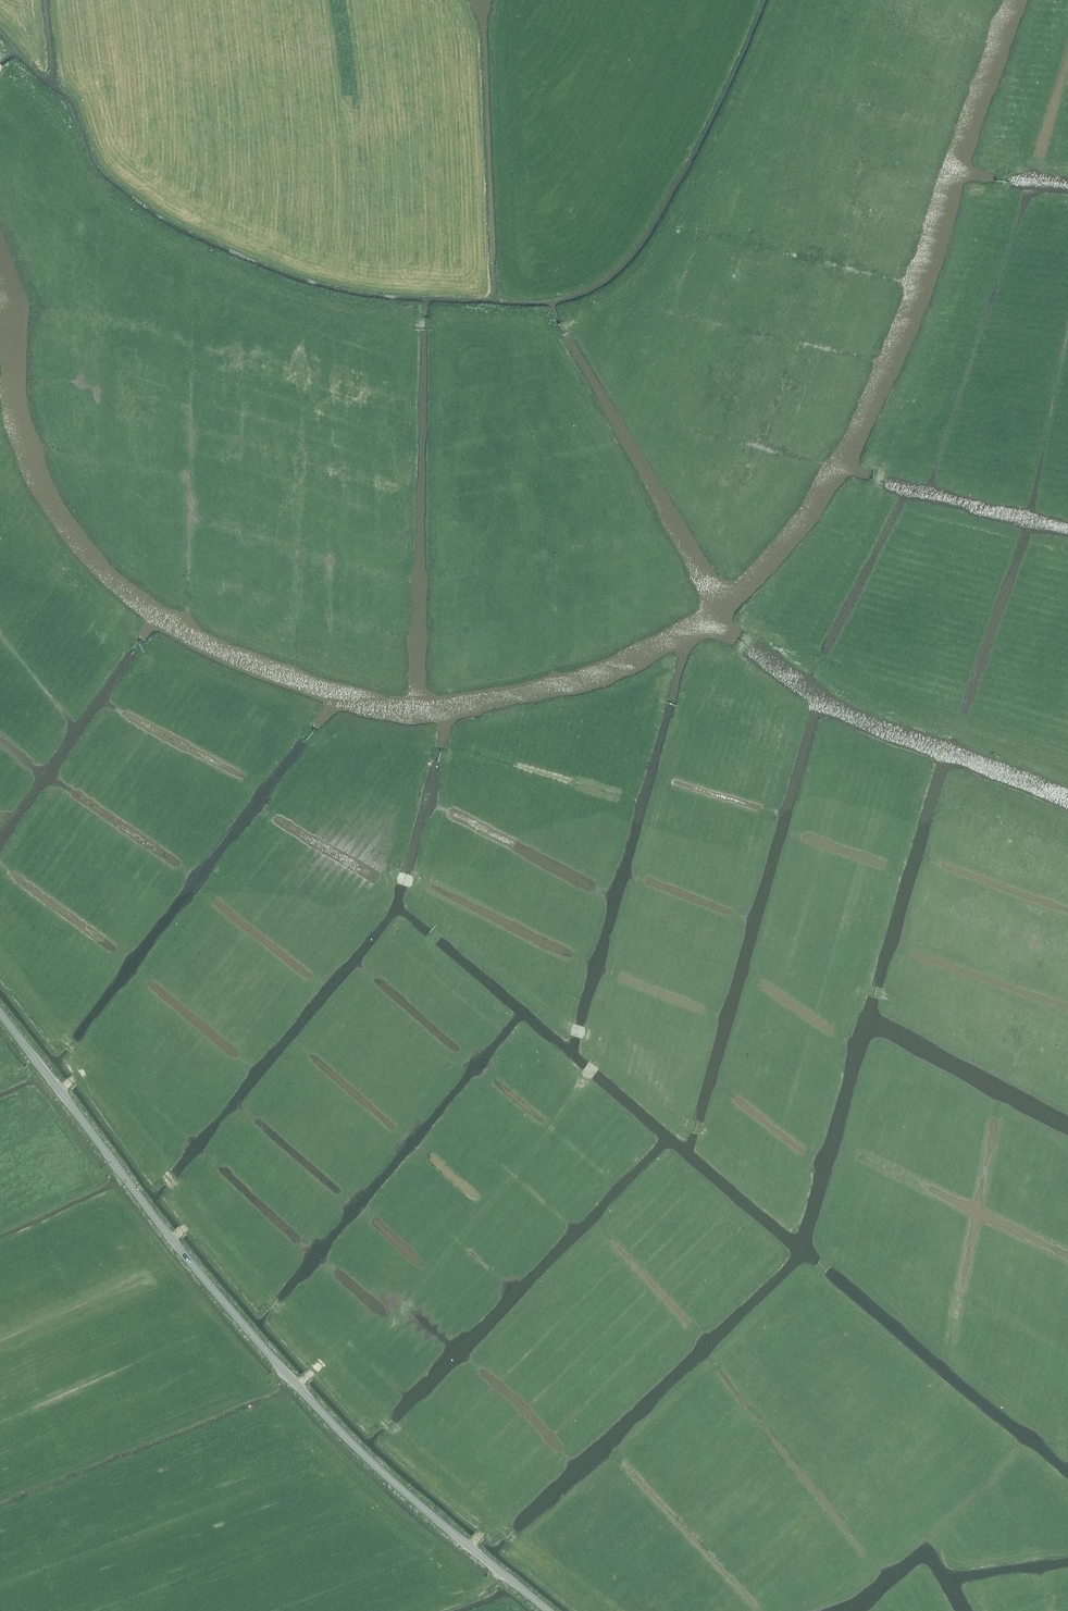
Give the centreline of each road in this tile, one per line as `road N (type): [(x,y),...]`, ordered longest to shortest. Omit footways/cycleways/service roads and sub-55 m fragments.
road 1 (unclassified): [(548,1610),(321,1413),(203,1279),(0,1013)]

